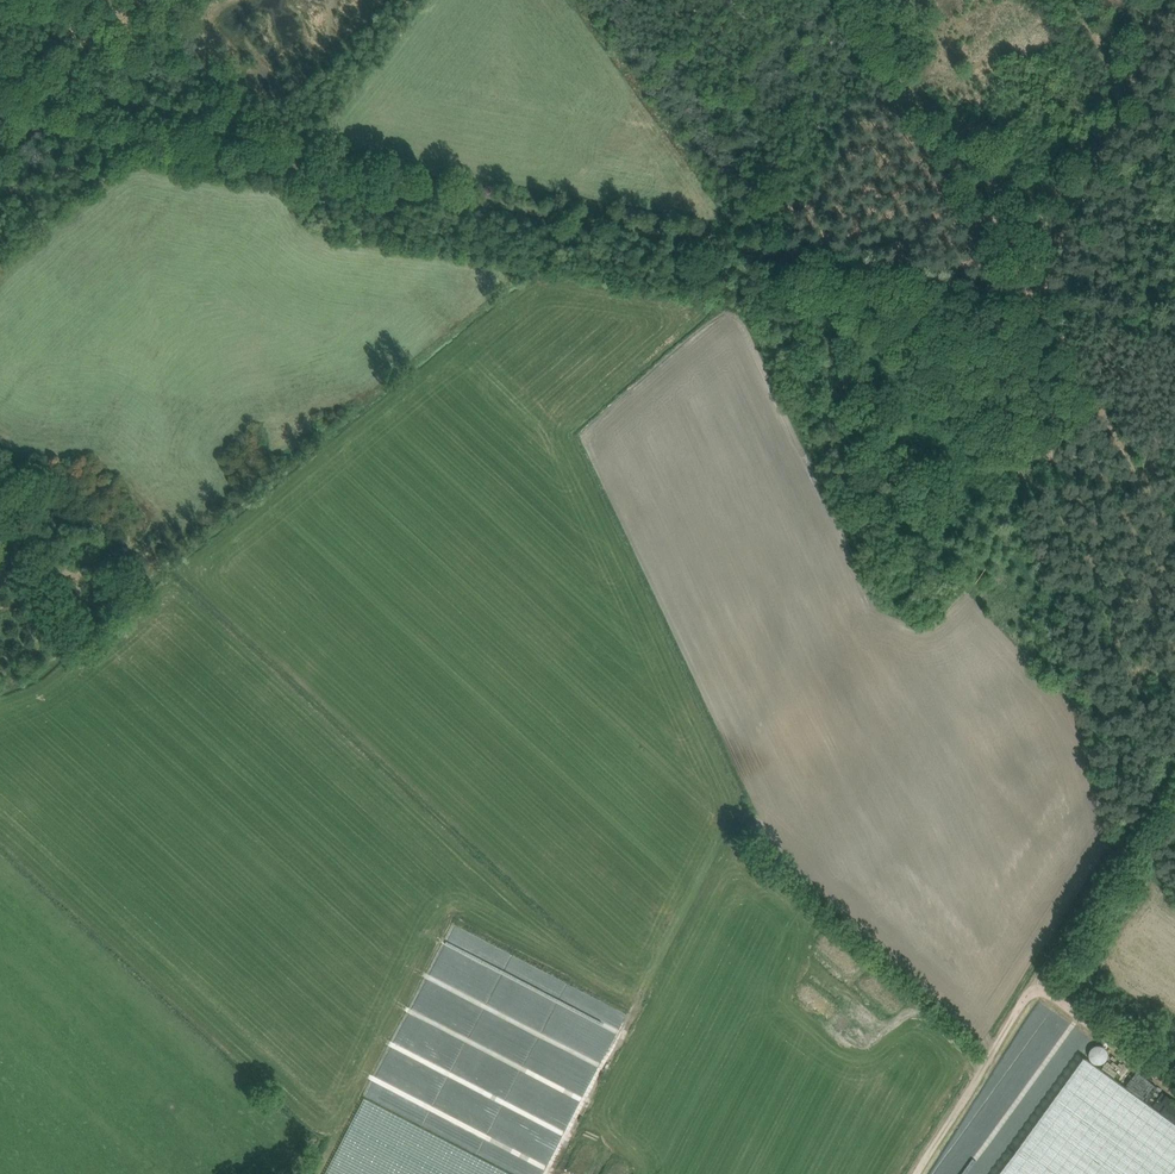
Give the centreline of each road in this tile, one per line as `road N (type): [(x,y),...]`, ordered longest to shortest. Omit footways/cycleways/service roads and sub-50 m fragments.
road 1 (track): [(857,0),(1174,532)]
road 2 (track): [(913,1173),(1174,760)]

